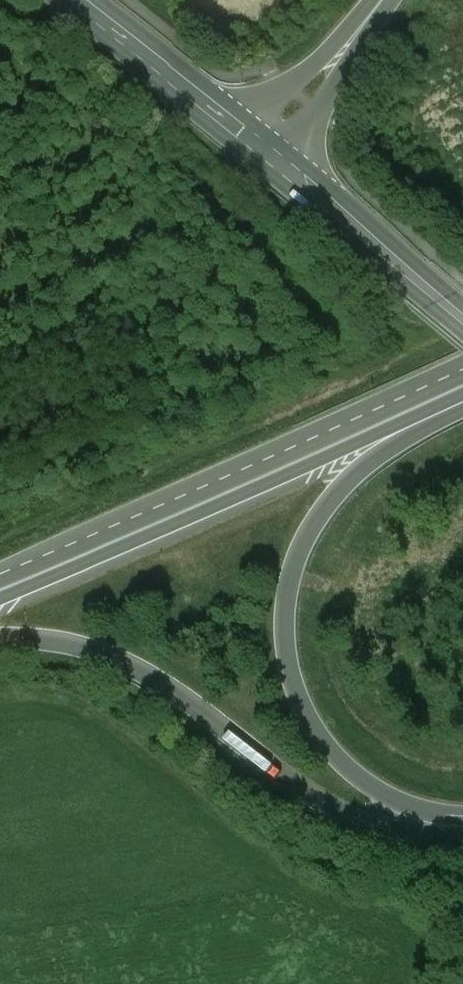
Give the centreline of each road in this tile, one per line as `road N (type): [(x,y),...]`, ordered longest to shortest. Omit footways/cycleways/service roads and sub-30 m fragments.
road 1 (trunk): [(456,828),(370,787),(338,759),(296,691),(284,620),(296,561),(330,503),(441,412)]
road 2 (trunk): [(0,639),(50,641),(133,667),(325,806),(392,834),(456,828)]
road 3 (trunk): [(461,376),(0,583)]
road 4 (trunk): [(0,602),(441,412)]
road 5 (secondary): [(279,164),(462,315)]
road 6 (secondary): [(77,0),(249,137)]
road 7 (trunk): [(279,164),(395,0)]
road 8 (trunk): [(368,0),(249,137)]

